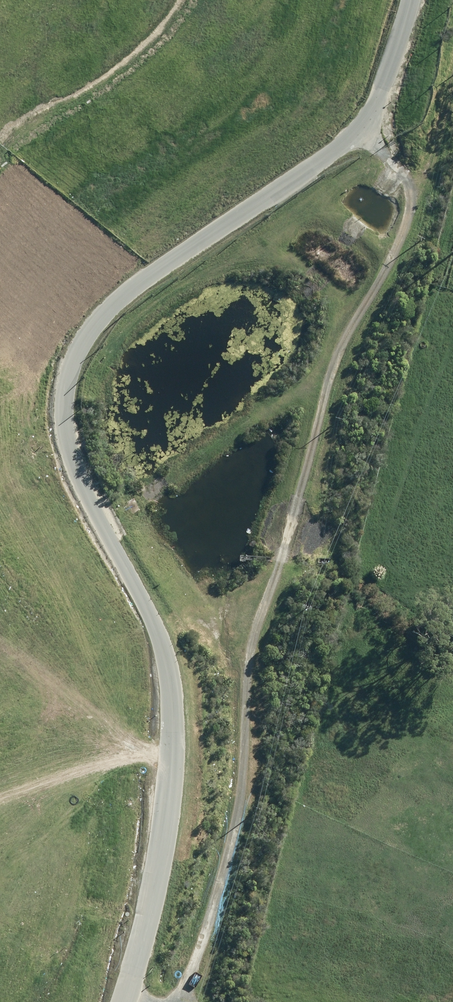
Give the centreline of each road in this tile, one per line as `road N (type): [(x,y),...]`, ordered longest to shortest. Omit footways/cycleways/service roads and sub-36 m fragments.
road 1 (track): [(405,0),(385,86),(364,116),(113,295),(62,382),(70,461),(169,681),(174,728),(160,878),(122,1001)]
road 2 (track): [(179,1001),(241,799),(252,654),(304,477),(335,369),(391,270),(405,225),(405,191),(364,116)]

